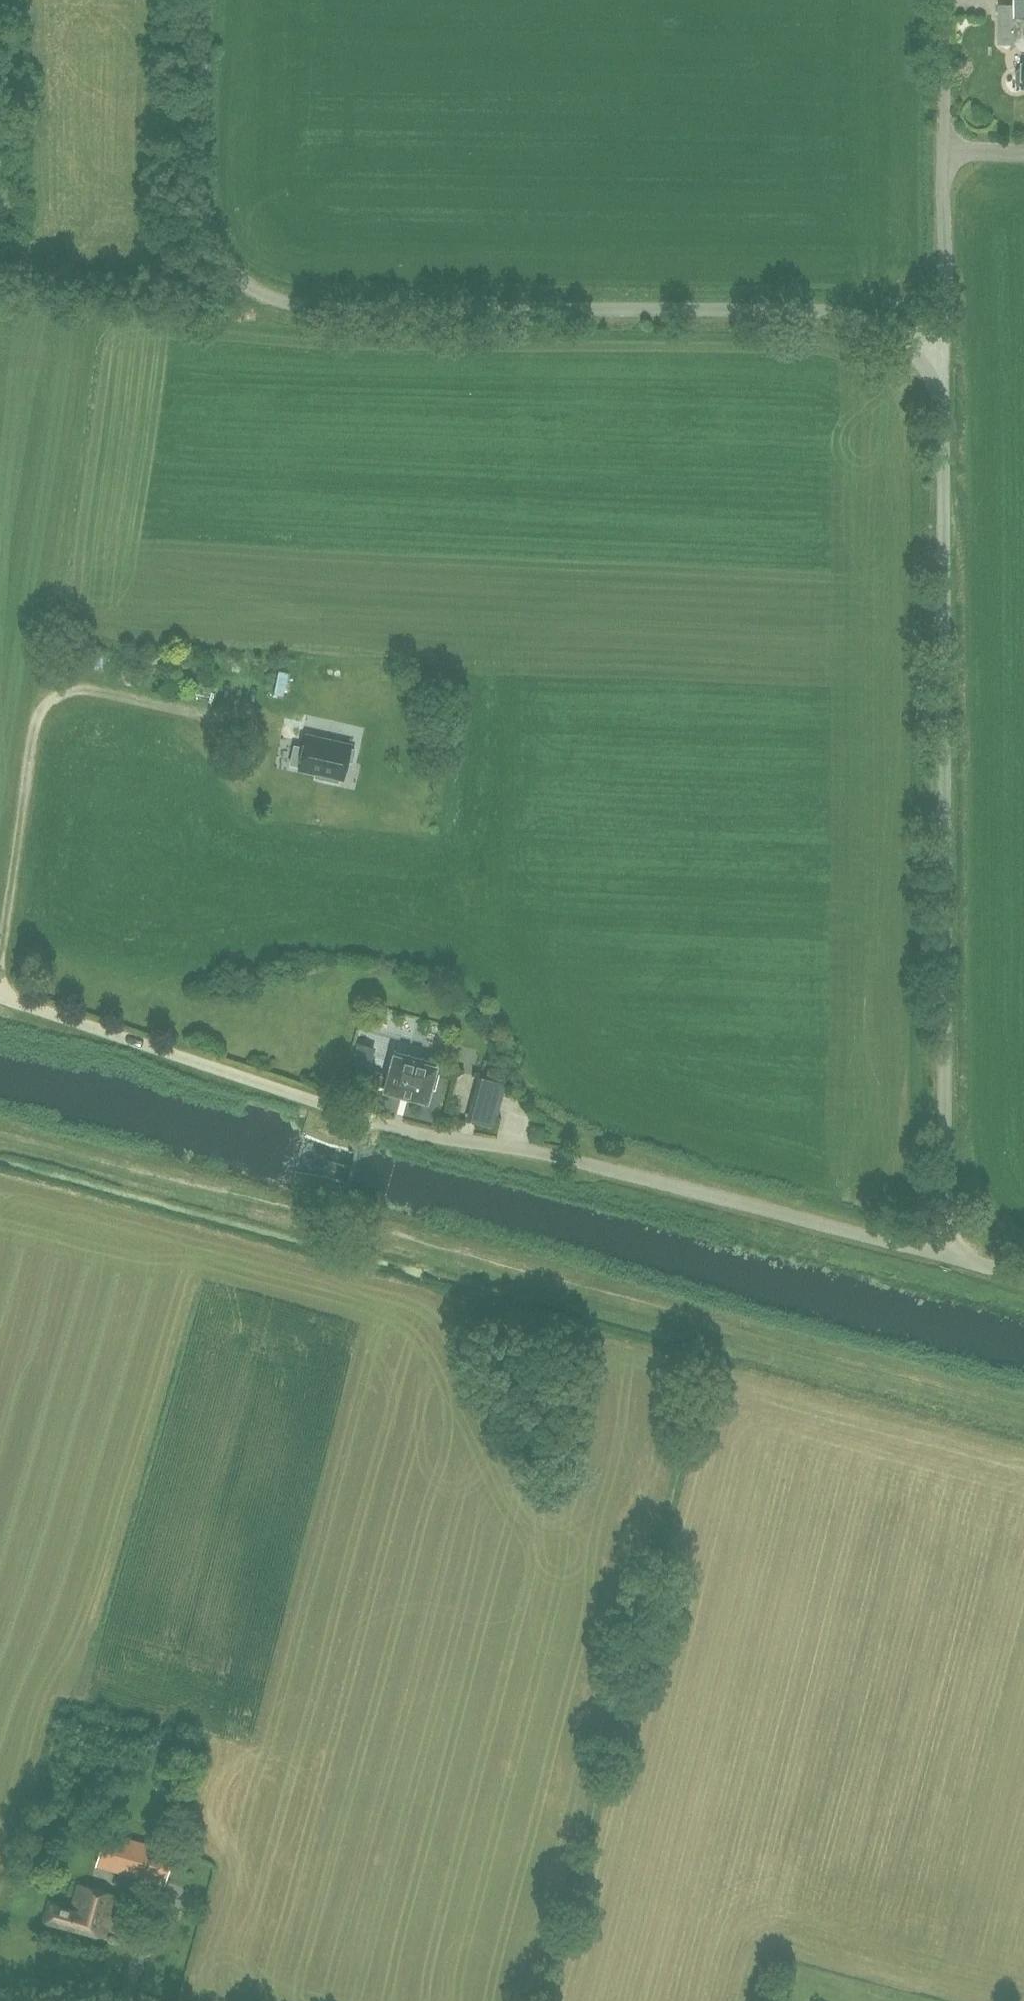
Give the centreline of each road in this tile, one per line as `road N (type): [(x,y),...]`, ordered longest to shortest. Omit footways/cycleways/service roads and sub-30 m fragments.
road 1 (unclassified): [(948,1254),(941,415),(921,362),(876,324),(827,310),(301,307),(263,296),(222,264),(198,219),(205,0)]
road 2 (unclassified): [(948,1254),(604,1166),(410,1129),(0,997)]
road 3 (track): [(52,694),(49,627),(97,313),(229,314),(263,296)]
road 4 (track): [(52,694),(34,732),(0,964)]
road 5 (track): [(274,727),(97,690),(52,694)]

